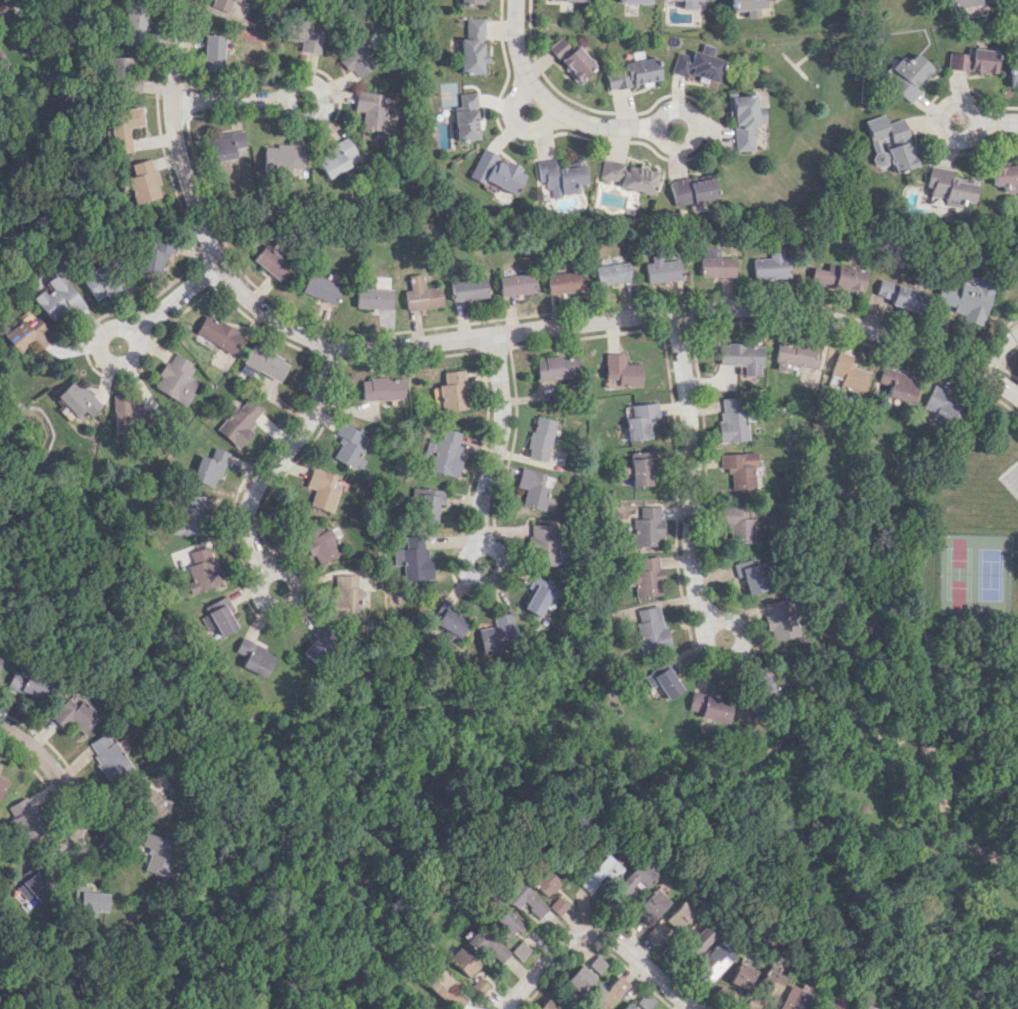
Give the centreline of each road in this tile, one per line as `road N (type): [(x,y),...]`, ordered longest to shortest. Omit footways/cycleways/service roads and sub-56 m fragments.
road 1 (residential): [(179,0),(172,123),(204,243),(234,291),(292,329),(378,350),(674,311),(774,308),(902,340),(1017,397)]
road 2 (residential): [(674,311),(693,578),(712,622)]
road 3 (residential): [(324,341),(310,416),(250,501),(250,548),(264,569)]
road 4 (residential): [(519,0),(521,54),(539,92),(595,125),(655,129)]
road 5 (residential): [(492,334),(502,402),(481,540)]
road 6 (residential): [(655,129),(664,146),(680,150),(696,142),(702,127),(694,110),(675,104),(661,111),(655,129)]
road 7 (residential): [(580,934),(616,941),(694,1008)]
road 8 (residential): [(0,729),(52,767),(86,820)]
road 9 (residential): [(138,336),(136,328),(114,326),(99,351),(112,364),(124,363),(138,336)]
road 10 (residential): [(980,119),(974,104),(959,98),(946,103),(939,120),(961,138),(980,119)]
road 11 (residential): [(487,543),(481,540),(464,562),(477,582),(490,582),(501,567),(487,543)]
road 12 (residential): [(261,576),(266,602),(292,600),(289,573),(264,569),(261,576)]

